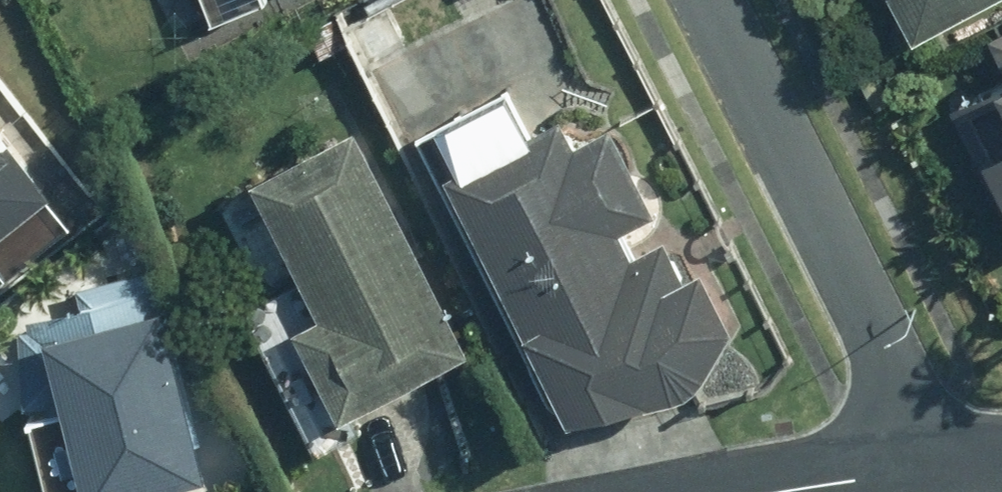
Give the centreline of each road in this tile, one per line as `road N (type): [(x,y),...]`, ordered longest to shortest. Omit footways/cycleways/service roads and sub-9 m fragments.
road 1 (residential): [(946,470),(710,0)]
road 2 (residential): [(946,470),(791,491)]

